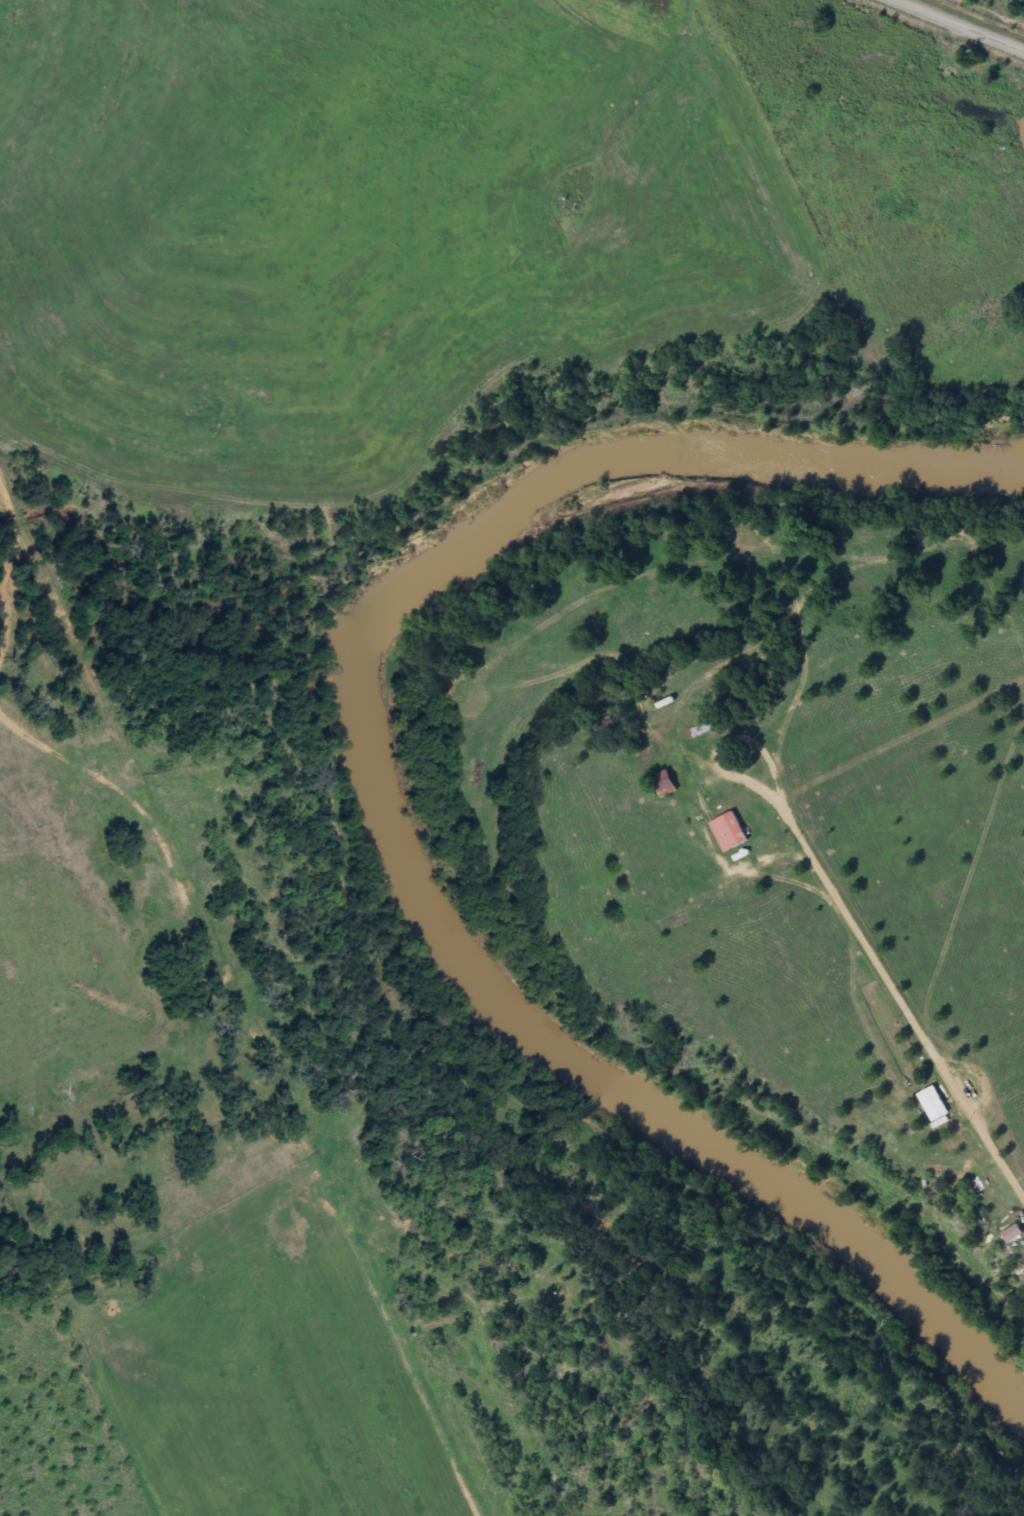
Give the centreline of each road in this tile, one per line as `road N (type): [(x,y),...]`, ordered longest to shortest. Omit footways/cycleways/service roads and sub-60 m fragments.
road 1 (tertiary): [(1023,49),(902,0)]

